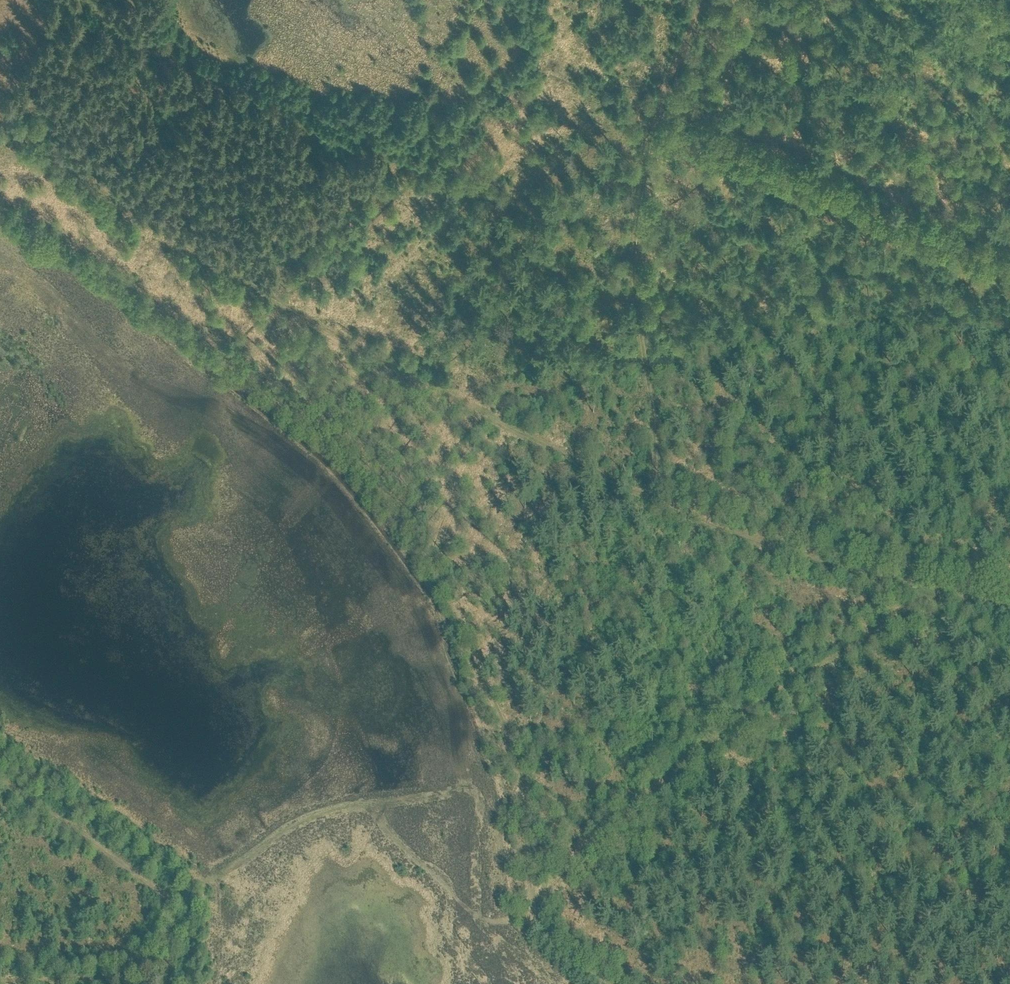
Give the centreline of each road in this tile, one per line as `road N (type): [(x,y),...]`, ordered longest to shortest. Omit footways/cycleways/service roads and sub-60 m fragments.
road 1 (track): [(0,217),(35,232),(205,360),(332,463),(384,529),(437,601),(506,722),(536,915),(557,957),(595,983)]
road 2 (track): [(0,106),(192,243),(386,357),(657,494)]
road 3 (track): [(526,908),(707,732),(932,588)]
road 4 (track): [(700,0),(660,112),(638,218),(662,424),(657,494)]
road 5 (track): [(1009,606),(847,568),(657,494)]
road 6 (track): [(164,983),(166,901),(0,783)]
road 7 (track): [(0,970),(166,962)]

